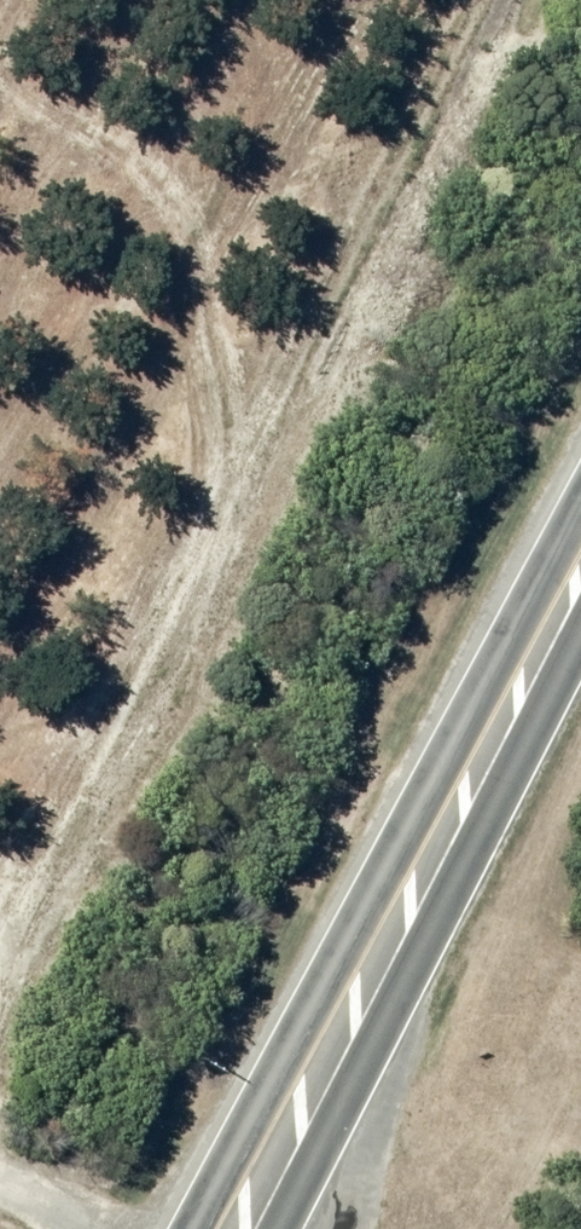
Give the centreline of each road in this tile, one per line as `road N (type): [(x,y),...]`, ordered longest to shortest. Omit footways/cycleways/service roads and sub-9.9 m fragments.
road 1 (trunk): [(580,72),(2,1228)]
road 2 (trunk): [(203,1228),(580,509)]

